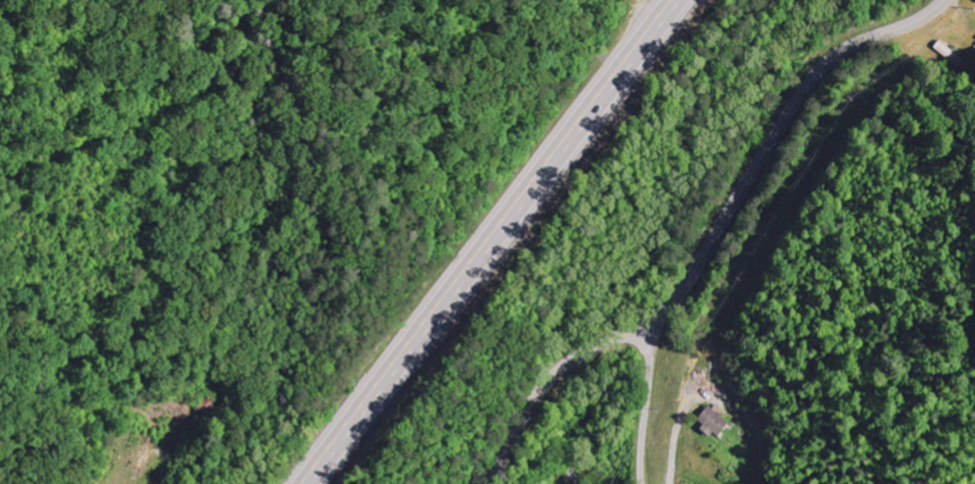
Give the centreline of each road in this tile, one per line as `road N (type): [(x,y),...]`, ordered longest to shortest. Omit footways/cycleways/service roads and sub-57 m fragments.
road 1 (tertiary): [(944,0),(846,51),(818,75),(674,302),(552,384),(478,483)]
road 2 (trunk): [(670,0),(303,483)]
road 3 (residential): [(610,483),(617,383),(607,345)]

